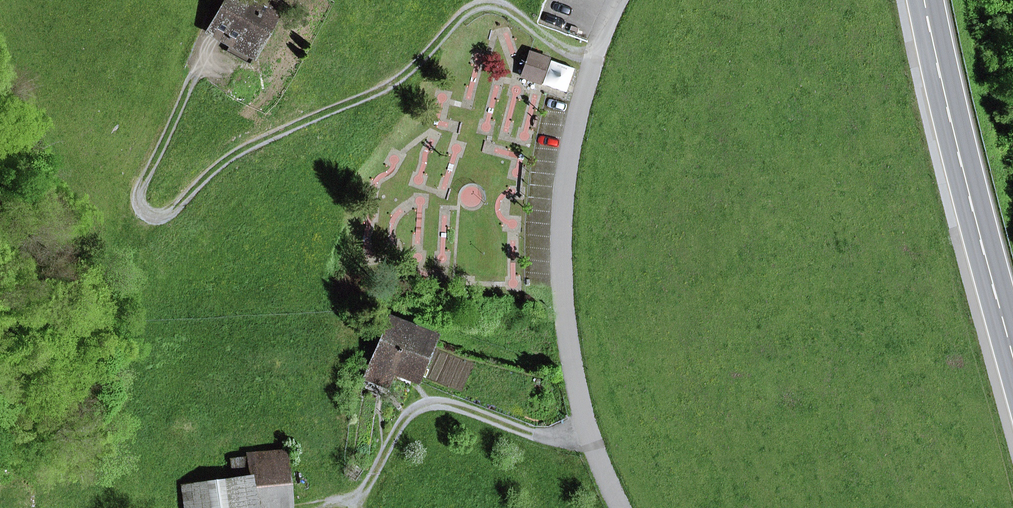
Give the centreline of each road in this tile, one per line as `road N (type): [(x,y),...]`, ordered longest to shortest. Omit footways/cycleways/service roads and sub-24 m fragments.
road 1 (residential): [(620,0),(596,56),(566,192),(562,297),(588,433)]
road 2 (primary): [(925,0),(1012,357)]

